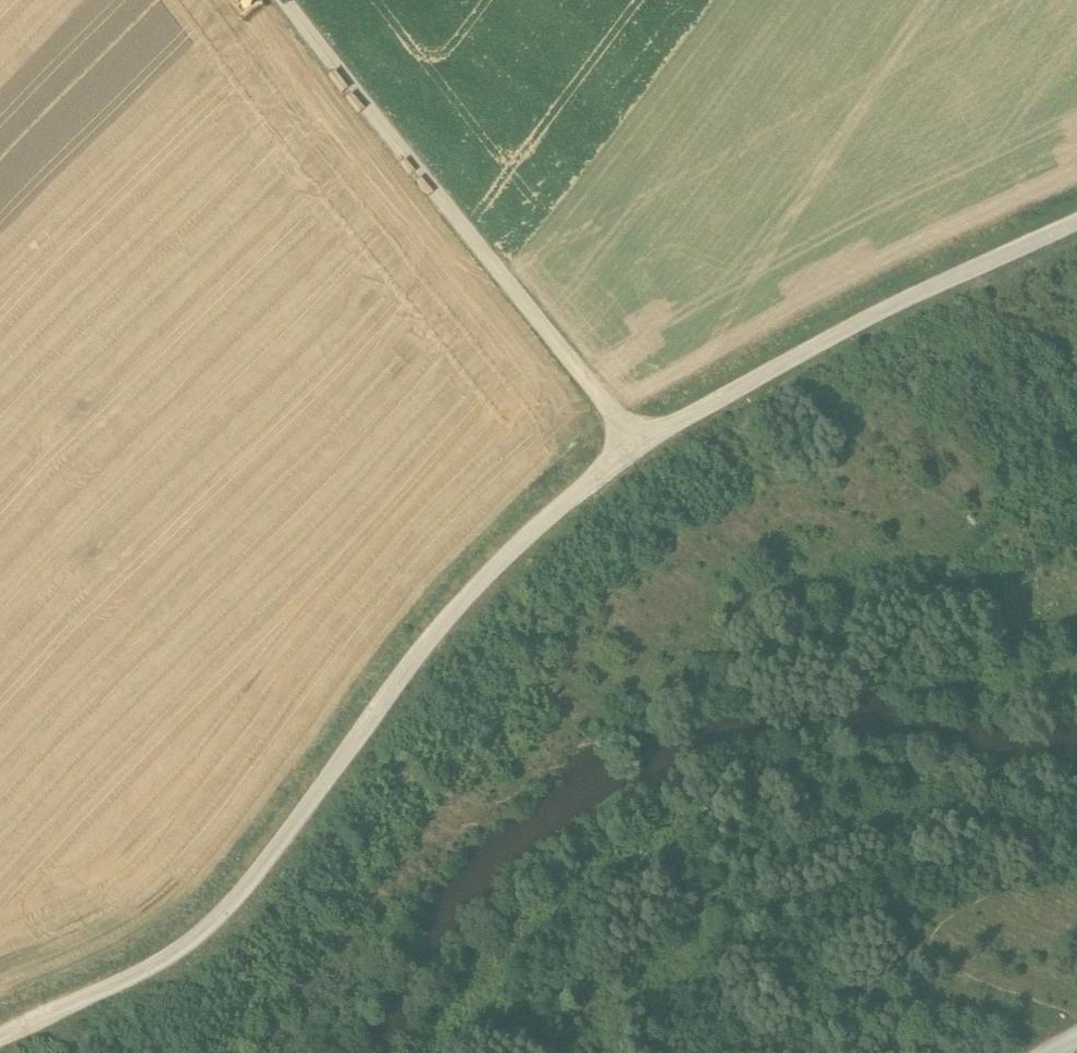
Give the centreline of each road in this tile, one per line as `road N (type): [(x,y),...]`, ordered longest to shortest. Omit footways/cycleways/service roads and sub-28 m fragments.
road 1 (track): [(644,477),(464,636),(227,956),(144,1016),(71,1052)]
road 2 (track): [(644,477),(255,0)]
road 3 (track): [(644,477),(1076,244)]

